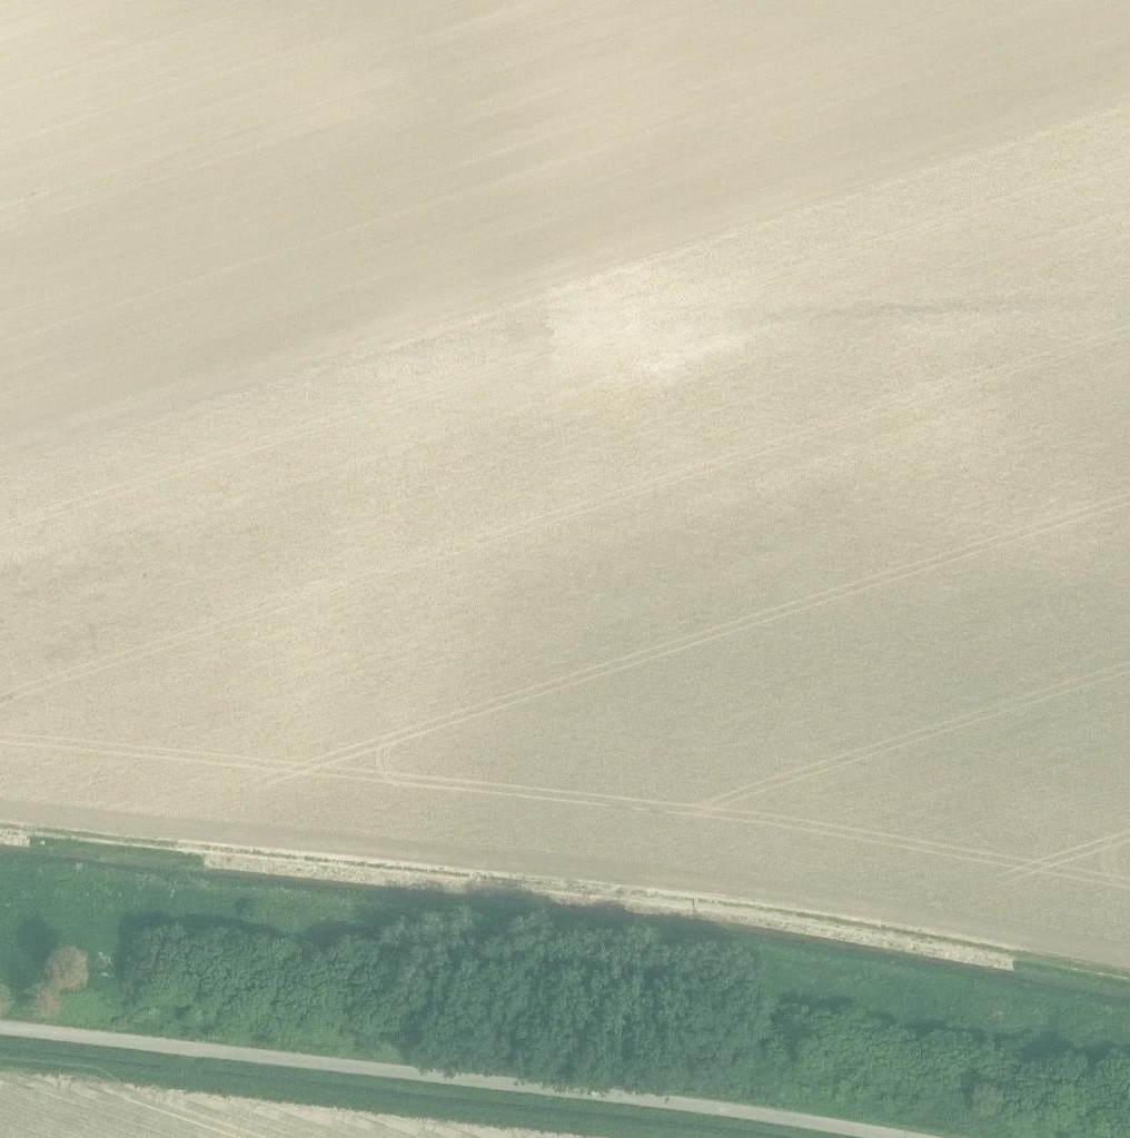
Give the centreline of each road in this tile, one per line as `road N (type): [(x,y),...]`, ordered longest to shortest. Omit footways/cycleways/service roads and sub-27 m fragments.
road 1 (unclassified): [(859,1137),(742,1116),(0,1028)]

